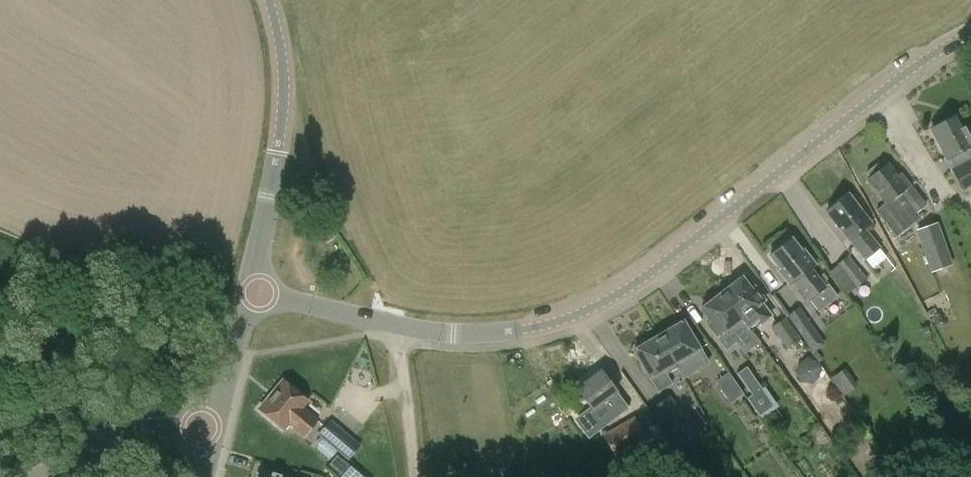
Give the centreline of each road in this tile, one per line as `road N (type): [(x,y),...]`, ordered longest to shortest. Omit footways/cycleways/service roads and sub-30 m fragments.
road 1 (unclassified): [(520,330),(562,320),(633,284),(895,78),(970,31)]
road 2 (unclassified): [(253,293),(283,103),(279,39),(266,0)]
road 3 (residential): [(253,293),(424,329),(520,330)]
road 4 (residential): [(42,476),(149,420),(221,428)]
road 5 (track): [(393,323),(412,476)]
road 6 (residential): [(221,428),(253,293)]

